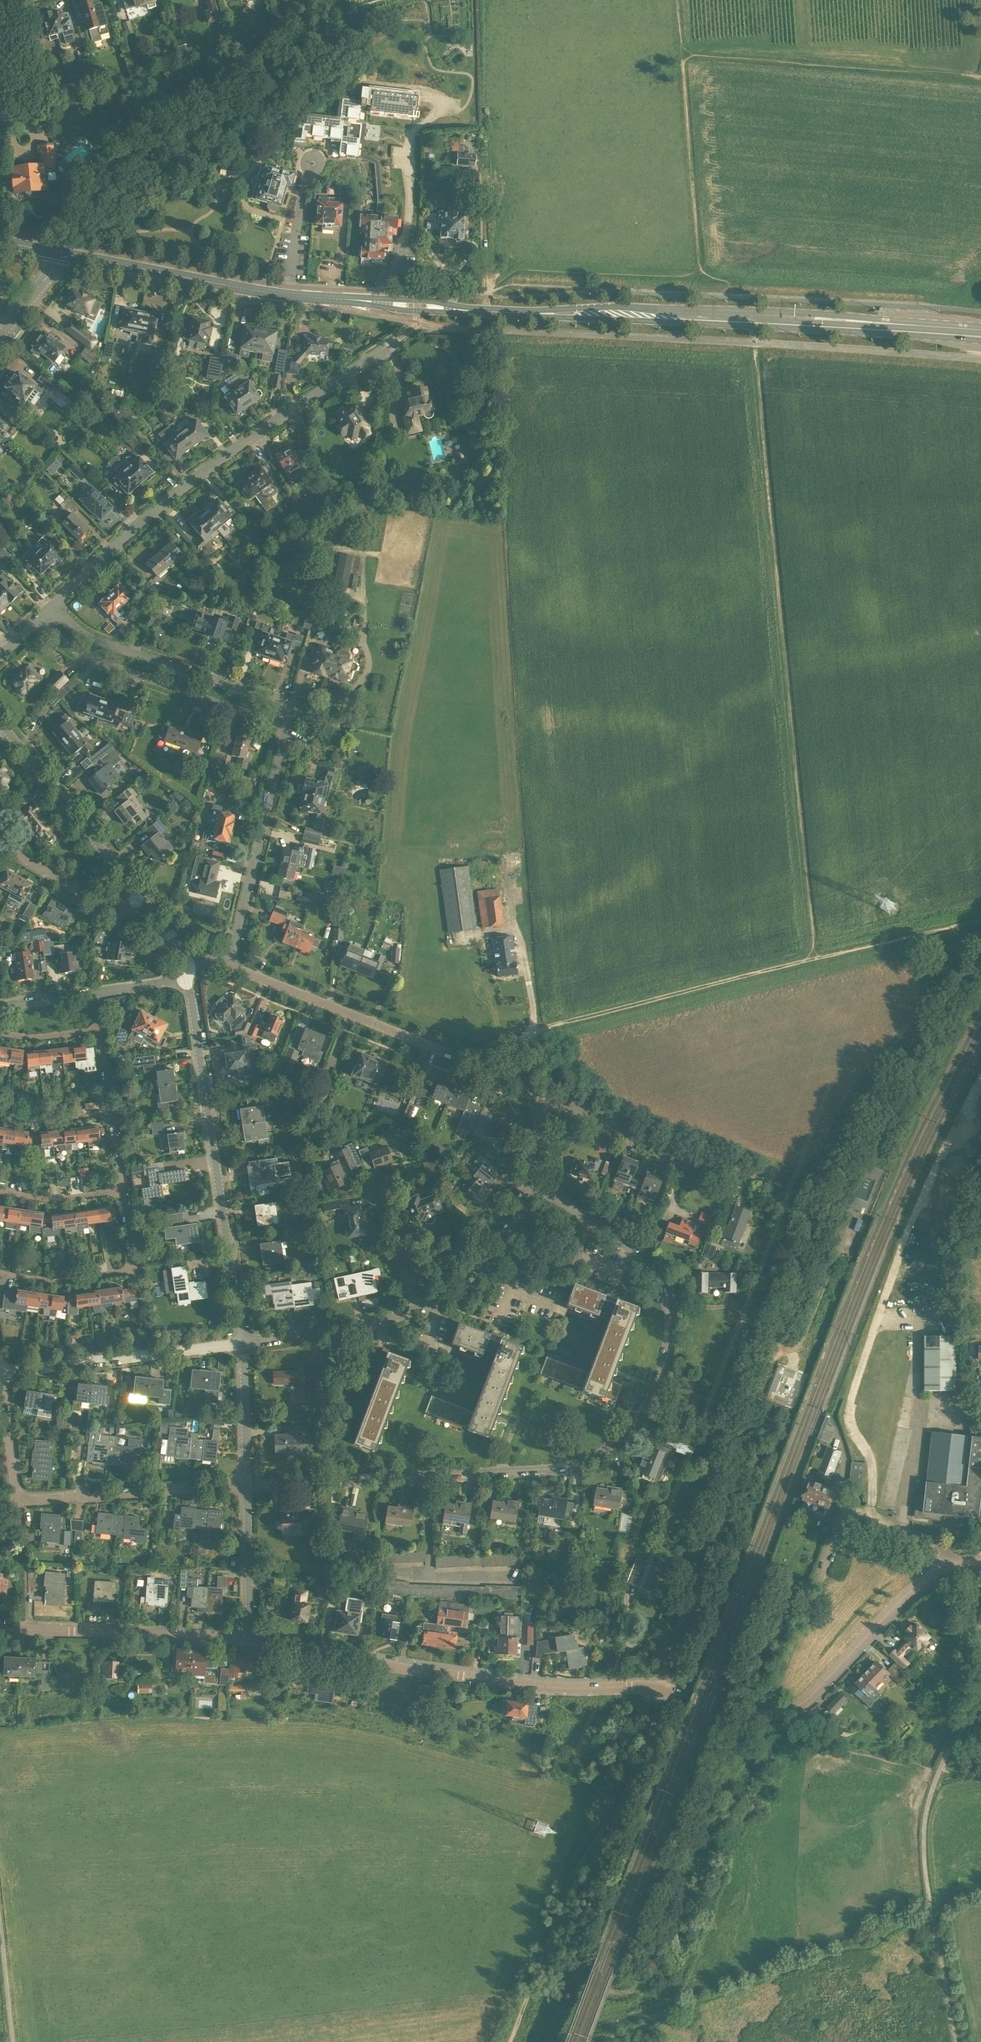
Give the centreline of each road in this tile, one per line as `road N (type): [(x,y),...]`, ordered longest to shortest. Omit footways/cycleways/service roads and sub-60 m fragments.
road 1 (residential): [(546,1096),(794,1193),(811,1209),(666,1689)]
road 2 (residential): [(589,1220),(648,1265),(669,1308),(655,1388),(602,1451),(560,1468),(246,1485)]
road 3 (primary): [(498,312),(980,342)]
road 4 (primary): [(980,331),(679,308),(498,312)]
road 5 (residential): [(53,603),(159,500),(399,340)]
road 6 (residential): [(249,1644),(520,1683),(666,1689)]
road 7 (residential): [(242,1345),(189,978)]
road 8 (residential): [(246,1485),(21,1496),(3,1374)]
road 9 (track): [(510,2041),(572,1873),(633,1788),(655,1730)]
road 10 (residential): [(229,966),(546,1096)]
road 11 (track): [(682,53),(980,78)]
road 12 (residential): [(725,1709),(755,1715),(799,1705),(911,1590),(964,1564)]
road 13 (residential): [(287,727),(96,661),(38,618)]
road 14 (residential): [(291,709),(103,643),(53,603)]
road 15 (residential): [(0,1629),(249,1644)]
road 16 (residential): [(229,966),(287,727)]
road 17 (residential): [(3,1374),(242,1345)]
road 18 (primary): [(290,295),(60,253)]
road 19 (residential): [(141,897),(0,723)]
road 20 (residential): [(0,1272),(57,1281),(126,1272),(133,1259),(123,1191)]
road 21 (primary): [(498,312),(290,295)]
road 22 (unclassified): [(953,1743),(979,1683),(973,1575),(964,1564)]
road 23 (residential): [(242,1345),(420,1309)]
road 24 (track): [(933,1917),(925,1820),(953,1743)]
road 25 (residential): [(249,1644),(246,1485)]
road 26 (residential): [(141,897),(117,906),(0,844)]
road 27 (residential): [(246,1485),(242,1345)]
road 28 (residential): [(314,163),(297,215),(290,295)]
road 29 (residential): [(496,1247),(532,1272),(561,1272),(573,1264),(589,1220)]
road 30 (track): [(954,2041),(933,1917)]
road 31 (residential): [(123,1191),(60,1199),(0,1192)]
road 32 (residential): [(420,1309),(374,1194)]

